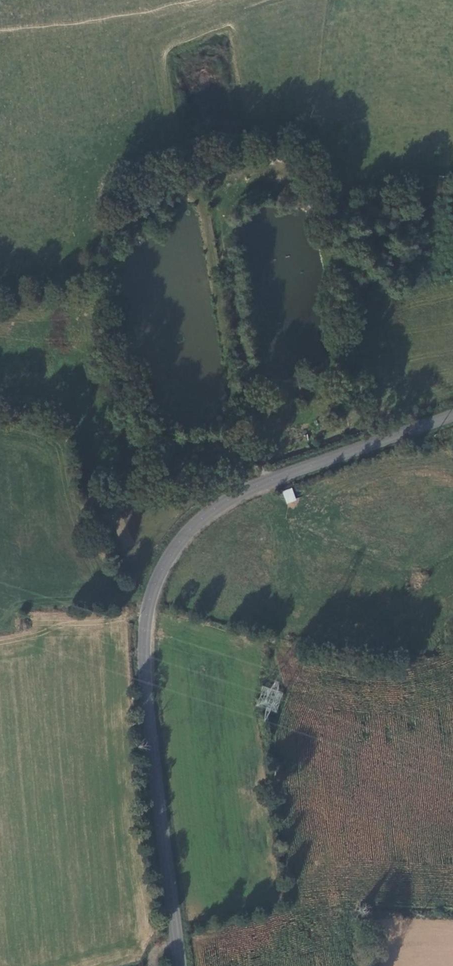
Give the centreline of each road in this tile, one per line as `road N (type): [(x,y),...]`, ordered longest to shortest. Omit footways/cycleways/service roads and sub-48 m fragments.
road 1 (tertiary): [(180,965),(144,645),(154,584),(198,521),(233,495),(452,416)]

